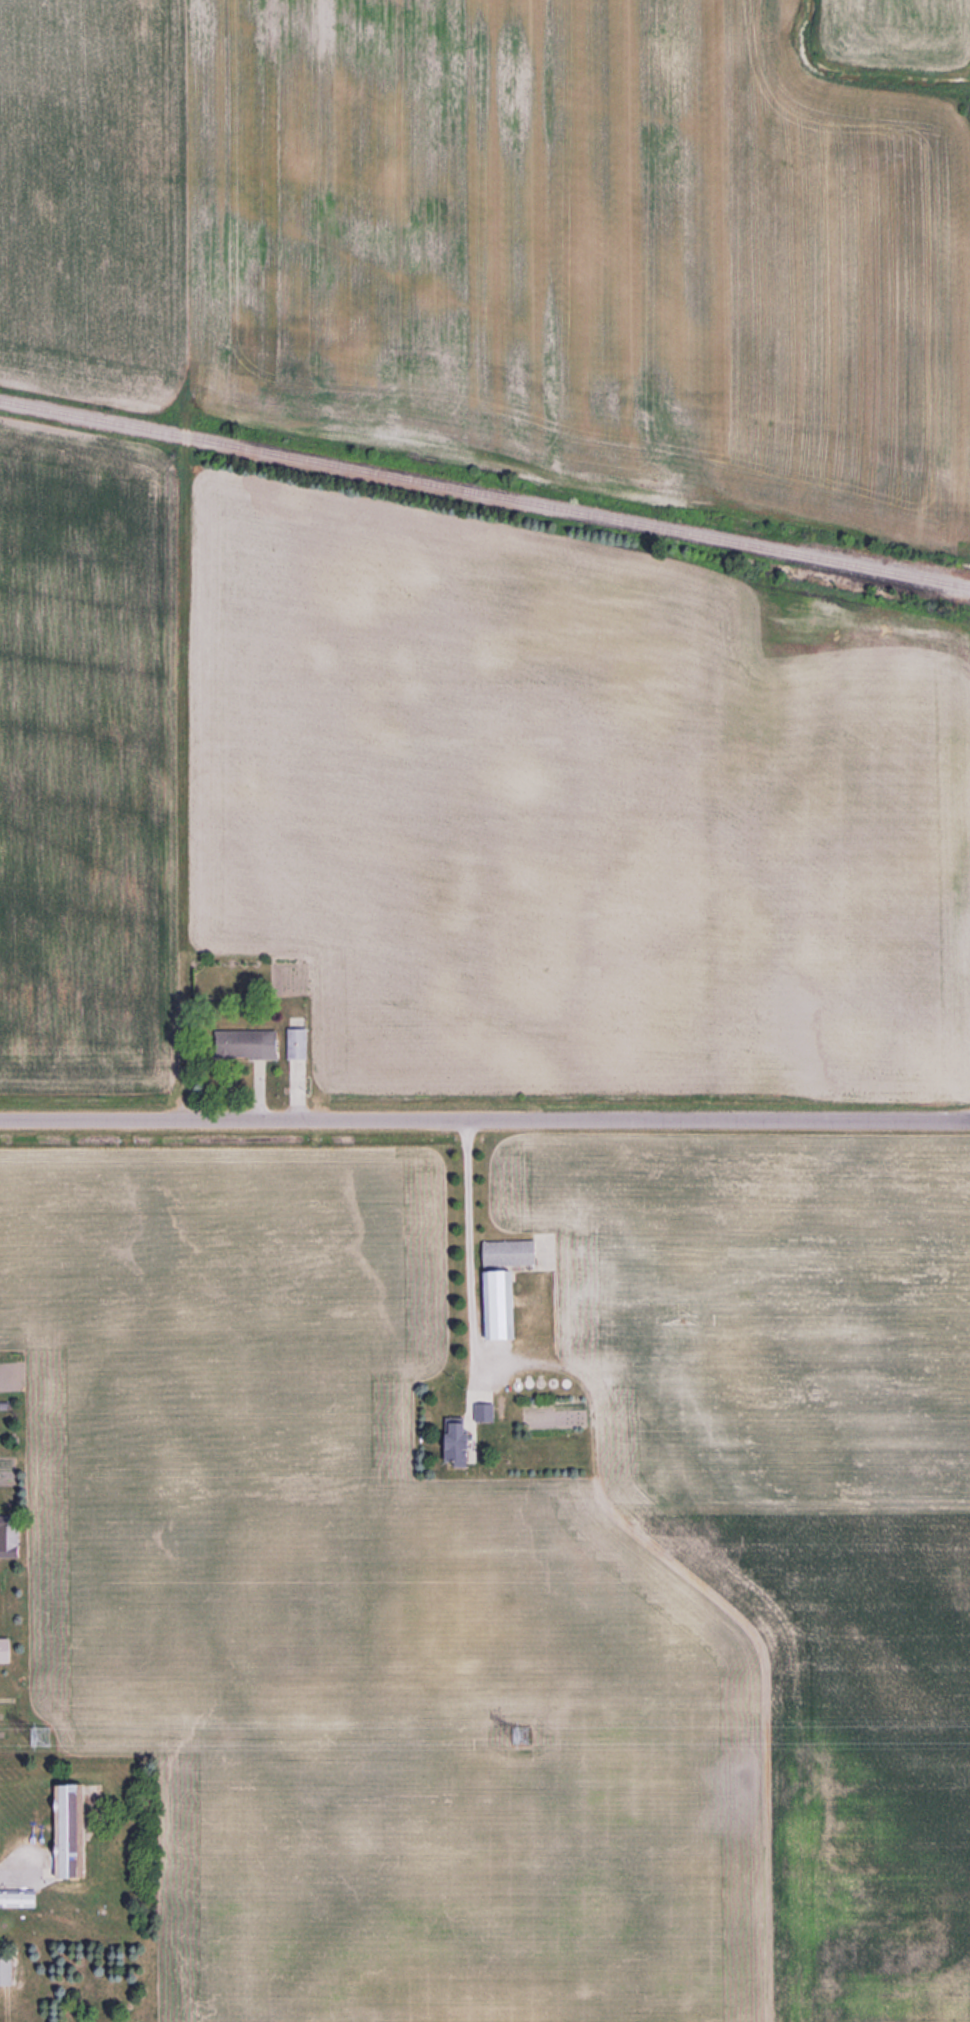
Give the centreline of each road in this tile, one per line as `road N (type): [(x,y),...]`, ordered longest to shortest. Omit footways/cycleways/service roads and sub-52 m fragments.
road 1 (residential): [(969,1120),(0,1120)]

